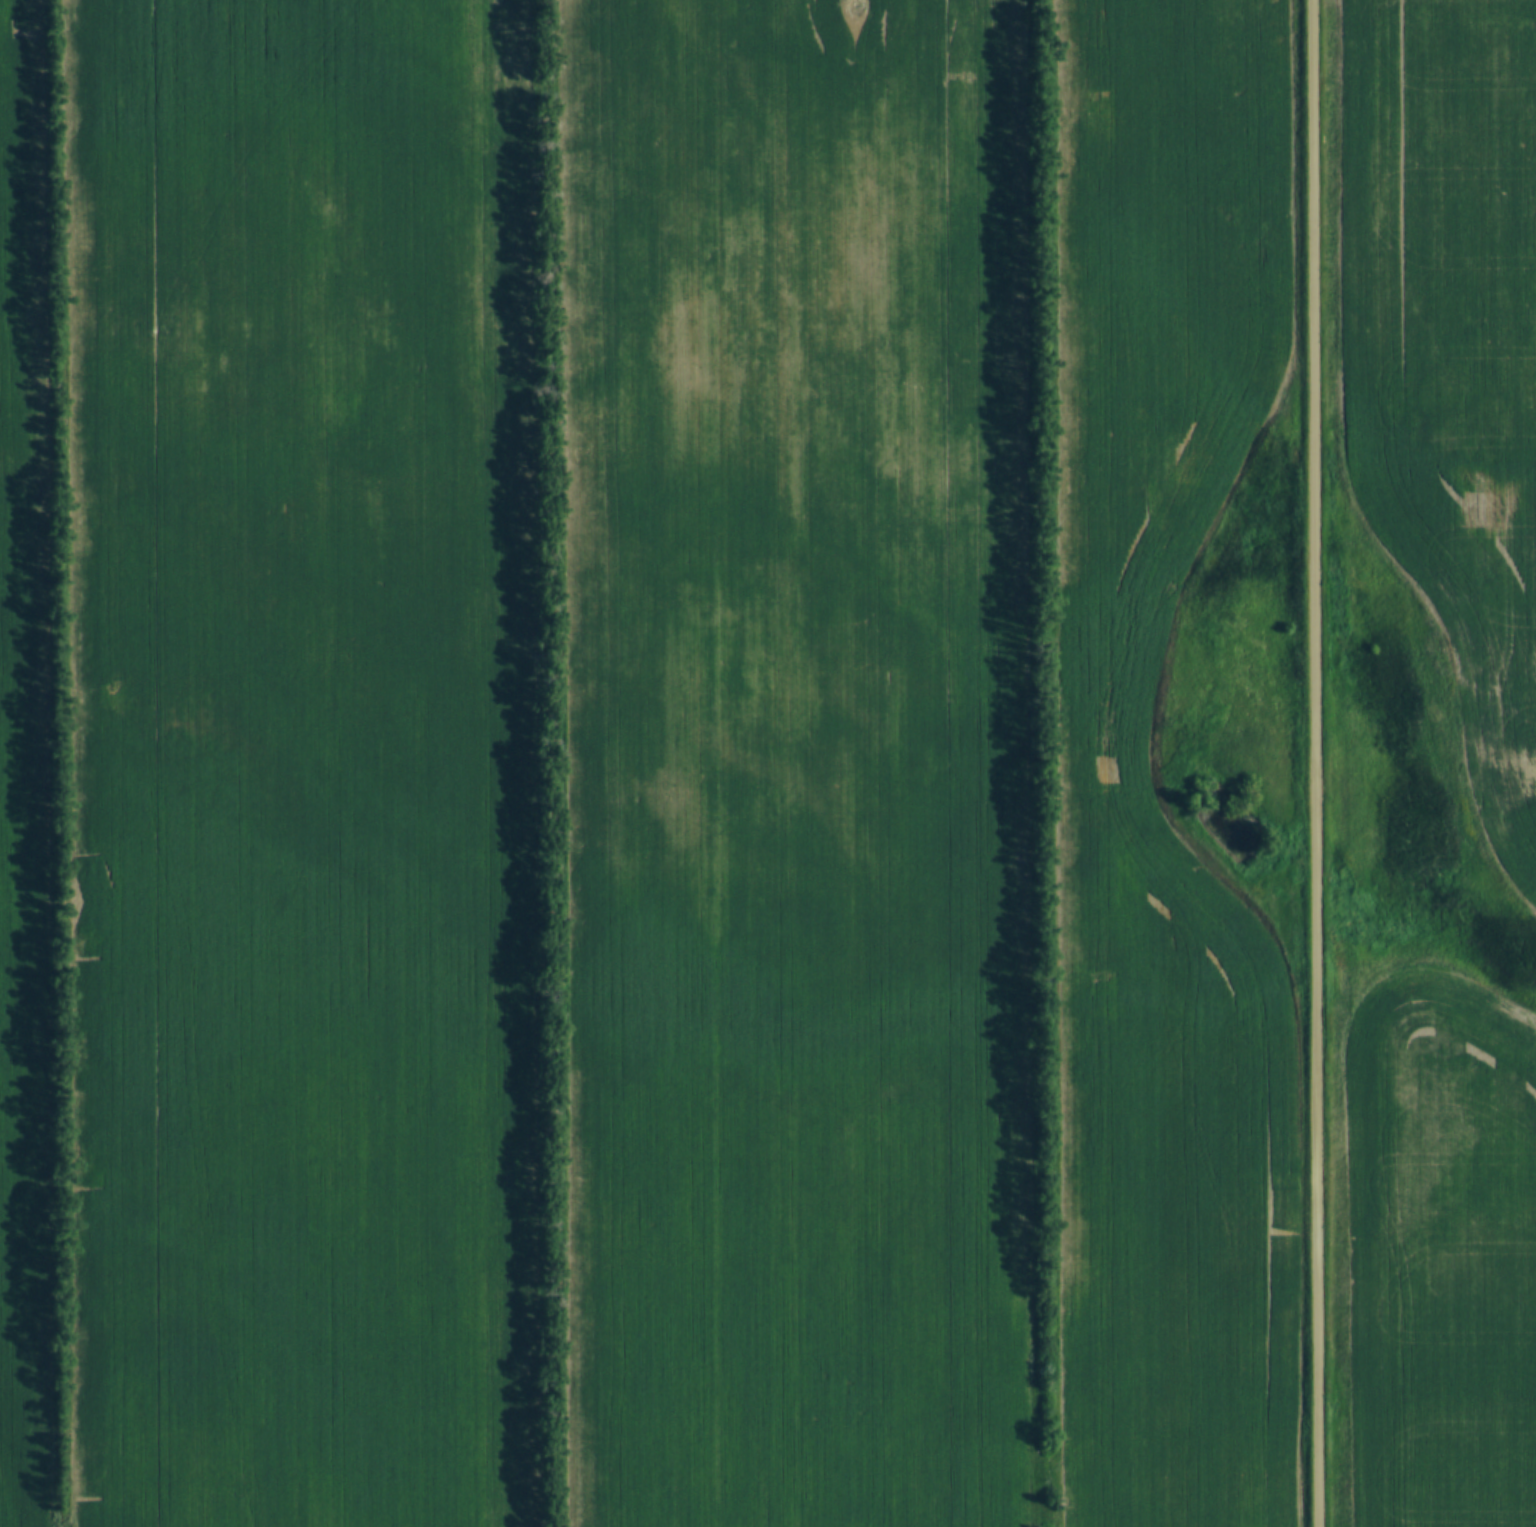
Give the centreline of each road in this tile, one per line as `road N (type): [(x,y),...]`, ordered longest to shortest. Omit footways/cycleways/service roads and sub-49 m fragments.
road 1 (residential): [(1314,1526),(1311,0)]

